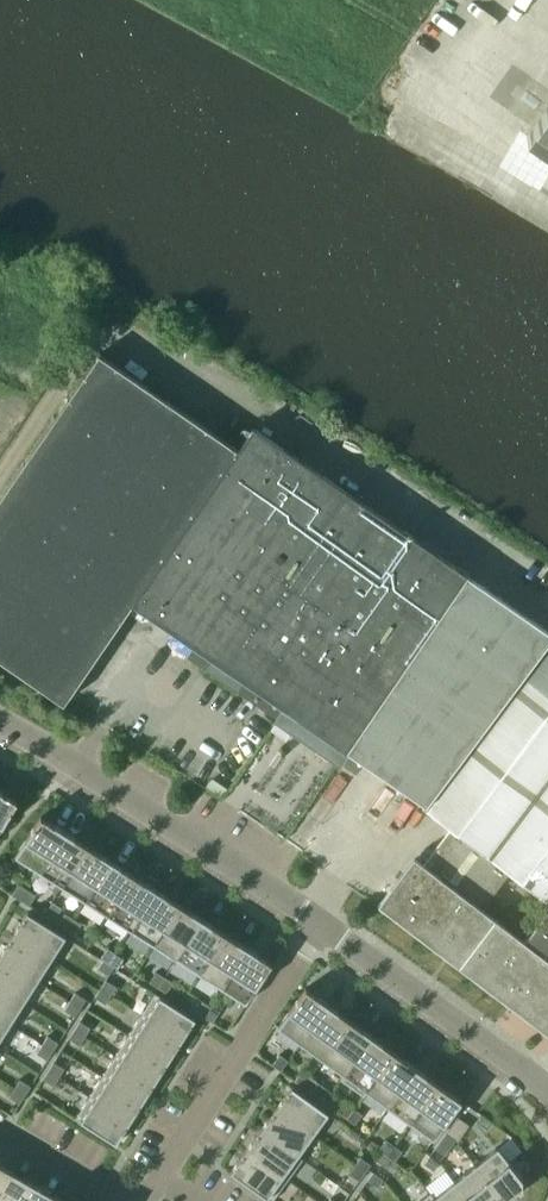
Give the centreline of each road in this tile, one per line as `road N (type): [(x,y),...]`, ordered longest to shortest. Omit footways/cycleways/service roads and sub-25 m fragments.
road 1 (residential): [(0,1127),(121,1199),(151,1190),(319,927)]
road 2 (residential): [(0,727),(203,846),(319,927)]
road 3 (residential): [(319,927),(547,1092)]

